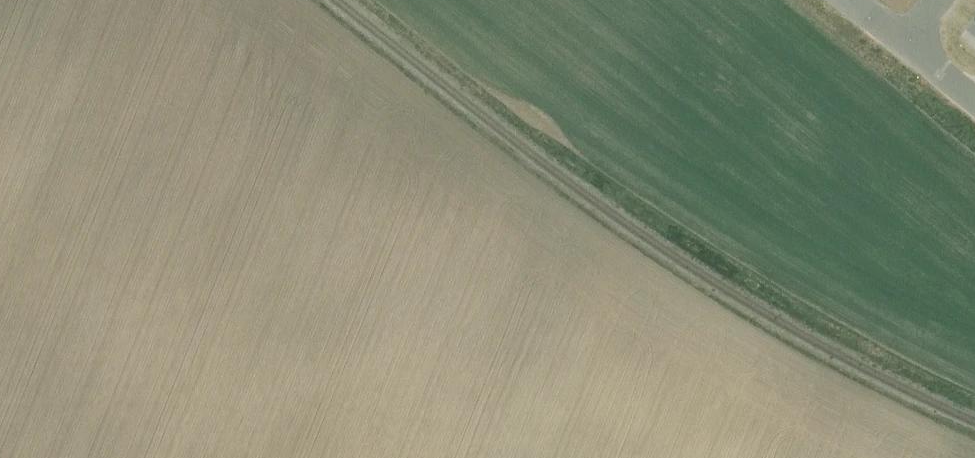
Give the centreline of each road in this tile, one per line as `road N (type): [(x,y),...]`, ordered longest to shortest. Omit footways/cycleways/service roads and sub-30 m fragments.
road 1 (unclassified): [(853,0),(974,95)]

